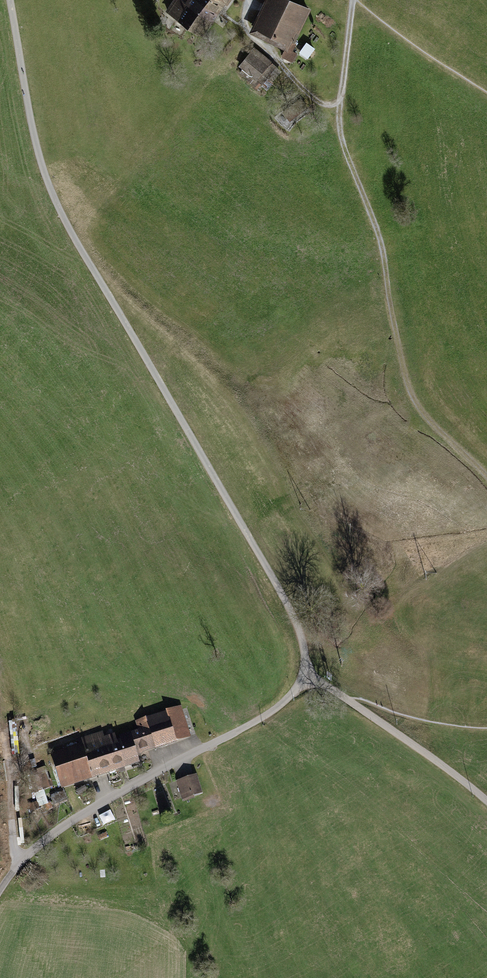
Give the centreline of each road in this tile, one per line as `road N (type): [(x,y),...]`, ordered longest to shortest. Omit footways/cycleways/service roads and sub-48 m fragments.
road 1 (unclassified): [(10,0),(49,186),(283,597),(304,647),(303,674)]
road 2 (track): [(353,0),(340,127),(379,238),(403,370),(427,420),(486,477)]
road 3 (unclassified): [(303,674),(264,717),(51,836),(0,890)]
road 4 (unclassified): [(486,801),(303,674)]
road 5 (track): [(19,864),(0,714)]
road 6 (track): [(249,1),(252,36),(311,97),(340,103)]

